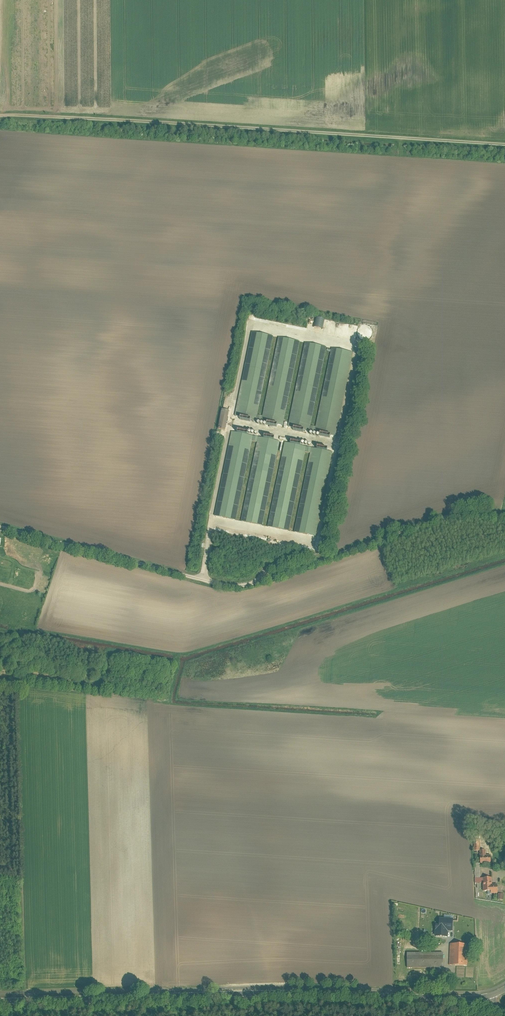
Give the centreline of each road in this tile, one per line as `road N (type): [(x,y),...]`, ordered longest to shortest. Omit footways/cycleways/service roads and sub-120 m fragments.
road 1 (track): [(504,516),(430,520),(231,586),(0,526)]
road 2 (track): [(0,117),(504,145)]
road 3 (tertiary): [(0,1001),(340,990),(488,995)]

